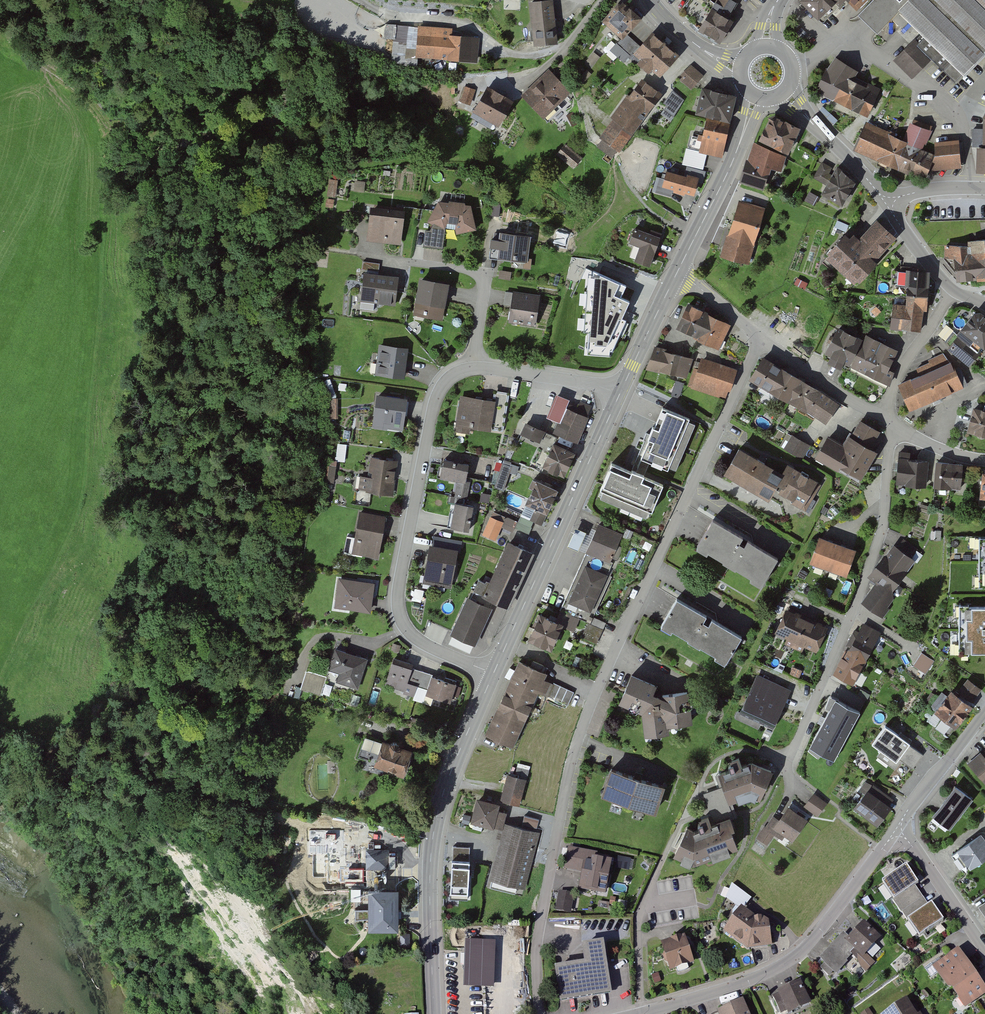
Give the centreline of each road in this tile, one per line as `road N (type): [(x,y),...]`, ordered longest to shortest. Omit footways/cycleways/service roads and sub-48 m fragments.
road 1 (residential): [(539,1013),(537,939),(569,753),(761,341)]
road 2 (residential): [(895,430),(883,534),(789,764),(793,786),(805,796)]
road 3 (residential): [(475,367),(459,371),(438,393),(396,601),(410,634),(494,673)]
road 4 (tertiary): [(494,673),(434,829),(434,1013)]
road 5 (residential): [(896,828),(799,953),(734,987),(640,1013)]
road 6 (residential): [(358,0),(388,14),(463,25),(524,56),(570,40),(603,0)]
road 7 (residential): [(475,367),(484,290),(478,274),(352,253)]
road 8 (tertiary): [(678,271),(756,98)]
road 9 (tertiary): [(564,516),(494,673)]
road 10 (residential): [(761,341),(895,430)]
road 11 (residential): [(954,291),(891,390),(895,430)]
road 12 (residential): [(785,92),(889,202)]
road 13 (residential): [(896,828),(984,951)]
road 14 (residential): [(619,395),(588,383),(475,367)]
road 15 (residential): [(984,712),(896,828)]
road 16 (track): [(103,118),(0,21)]
road 17 (tertiary): [(619,395),(678,271)]
road 18 (tertiary): [(564,516),(619,395)]

